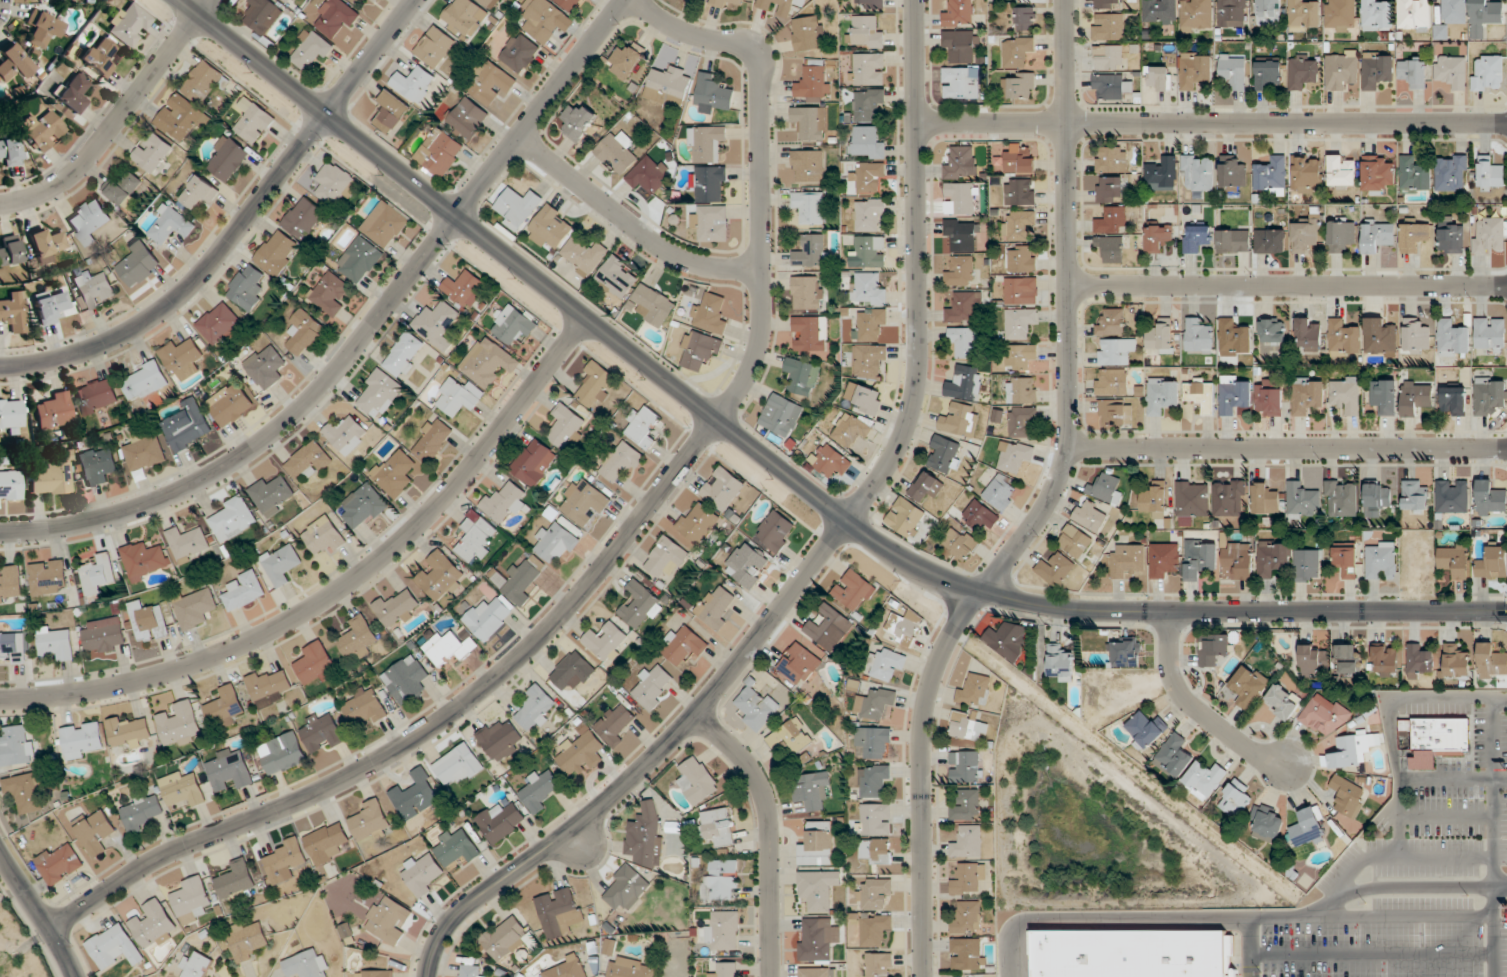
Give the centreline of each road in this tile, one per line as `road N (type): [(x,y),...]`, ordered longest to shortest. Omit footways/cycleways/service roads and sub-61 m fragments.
road 1 (tertiary): [(1506,610),(1043,607),(921,570),(180,0)]
road 2 (residential): [(50,928),(148,863),(350,778),(481,690),(583,592),(740,391),(763,320),(759,61),(748,45),(690,35),(637,0)]
road 3 (residential): [(427,976),(451,919),(598,811),(696,716),(896,450),(918,359),(914,0)]
road 4 (residential): [(923,976),(920,756),(928,683),(960,616),(1045,505),(1065,447),(1063,0)]
road 5 (residential): [(0,534),(84,524),(164,498),(291,420),(627,0)]
road 6 (residential): [(0,699),(100,690),(170,673),(309,611),(423,521),(587,317)]
road 7 (residential): [(915,123),(1506,122)]
road 8 (residential): [(0,366),(88,349),(157,313),(187,287),(414,0)]
road 9 (residential): [(1065,447),(1506,448)]
road 10 (residential): [(1067,286),(1506,286)]
road 11 (residential): [(0,204),(58,187),(77,171),(208,0)]
road 12 (residential): [(771,976),(768,808),(742,759),(696,716)]
road 13 (residential): [(517,137),(664,250),(716,268),(761,268)]
road 14 (residential): [(1170,612),(1172,673),(1184,696),(1283,766)]
road 15 (residential): [(76,976),(0,852)]

